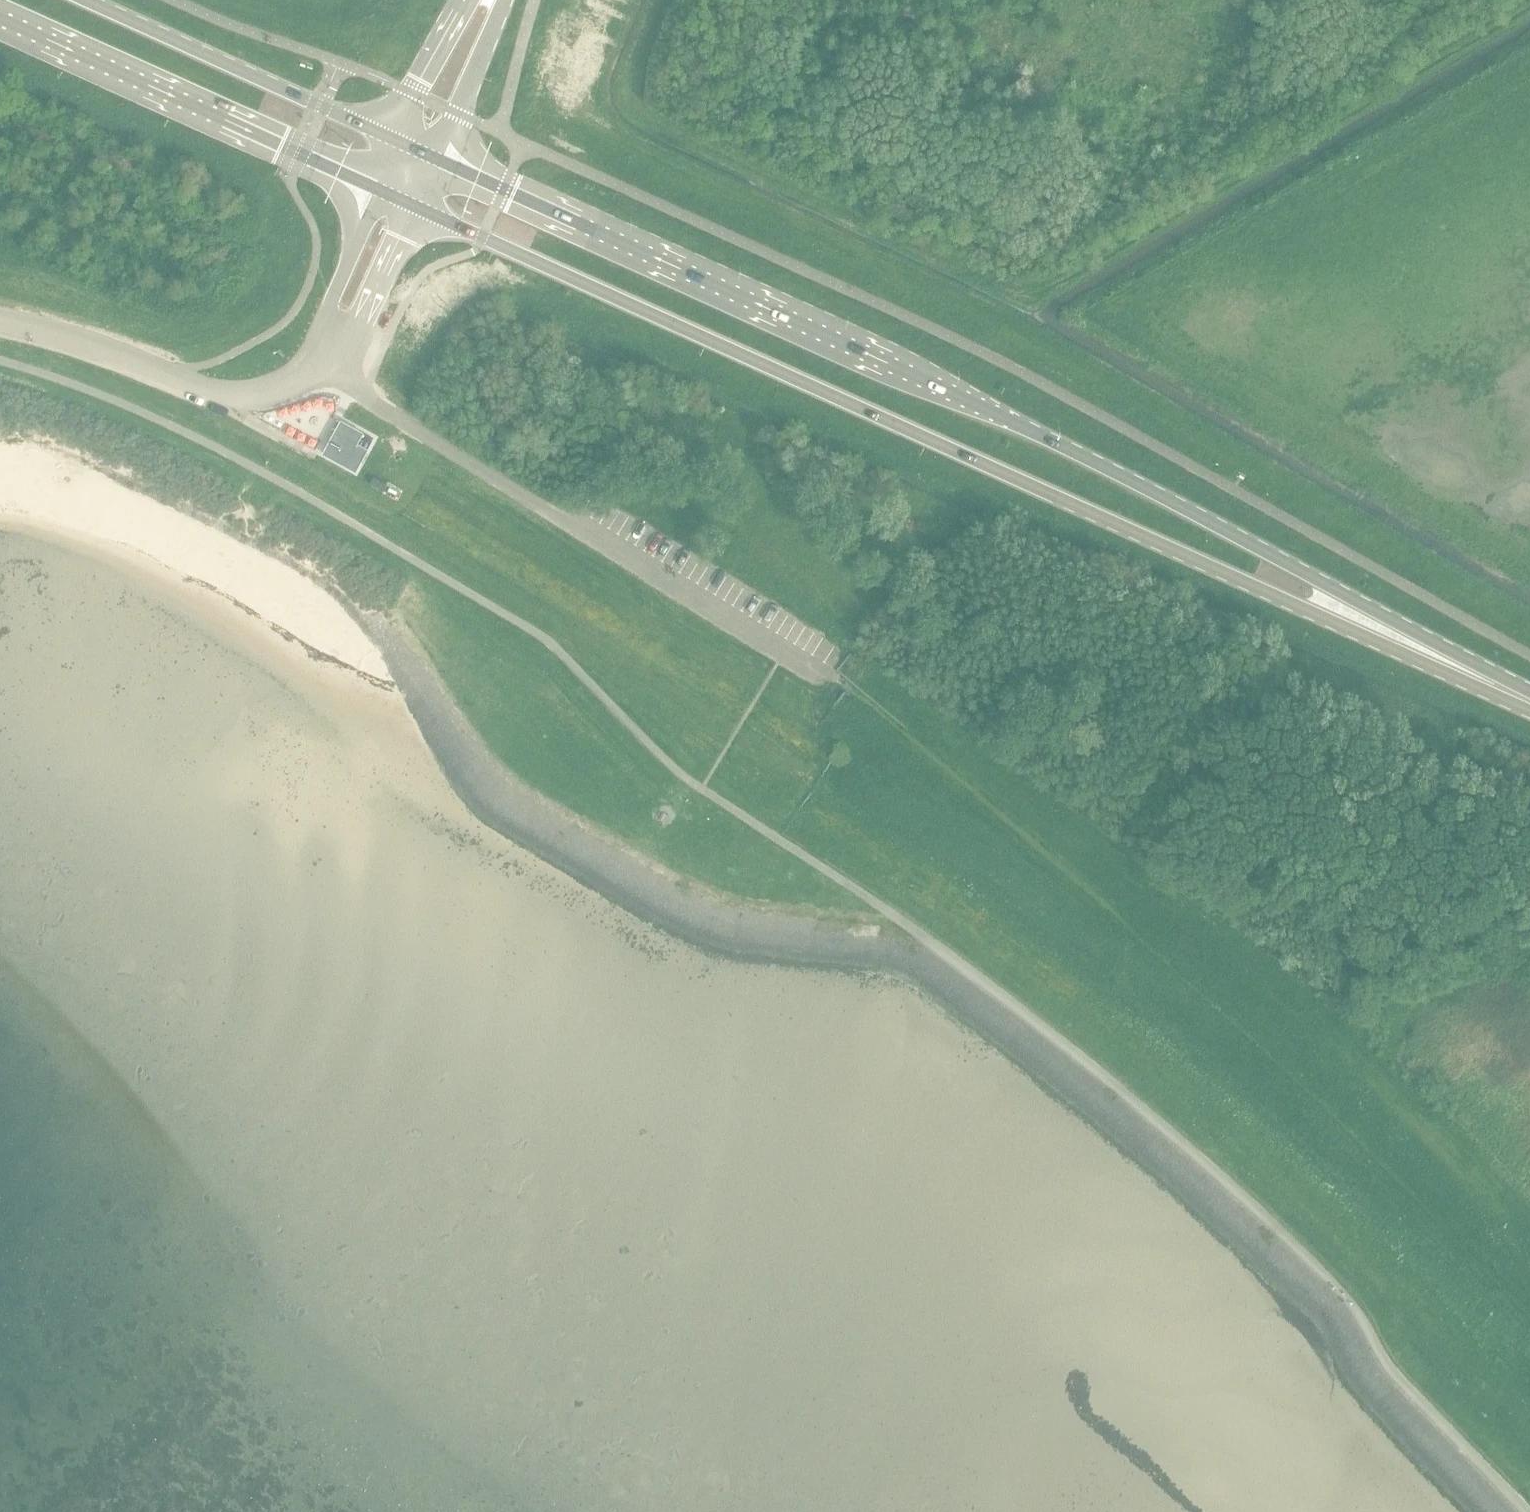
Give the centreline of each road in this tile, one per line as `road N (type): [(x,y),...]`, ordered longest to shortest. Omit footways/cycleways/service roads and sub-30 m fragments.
road 1 (primary): [(418,208),(1529,706)]
road 2 (primary): [(1529,696),(1066,447),(438,160)]
road 3 (primary): [(0,16),(380,192)]
road 4 (primary): [(400,143),(83,0)]
road 5 (unclassified): [(0,325),(228,396),(262,393),(318,365)]
road 6 (unclassified): [(318,365),(357,329),(418,208)]
road 7 (unclassified): [(380,192),(326,314),(318,365)]
road 8 (secondary): [(438,160),(504,0)]
road 9 (secondary): [(468,0),(400,143)]

